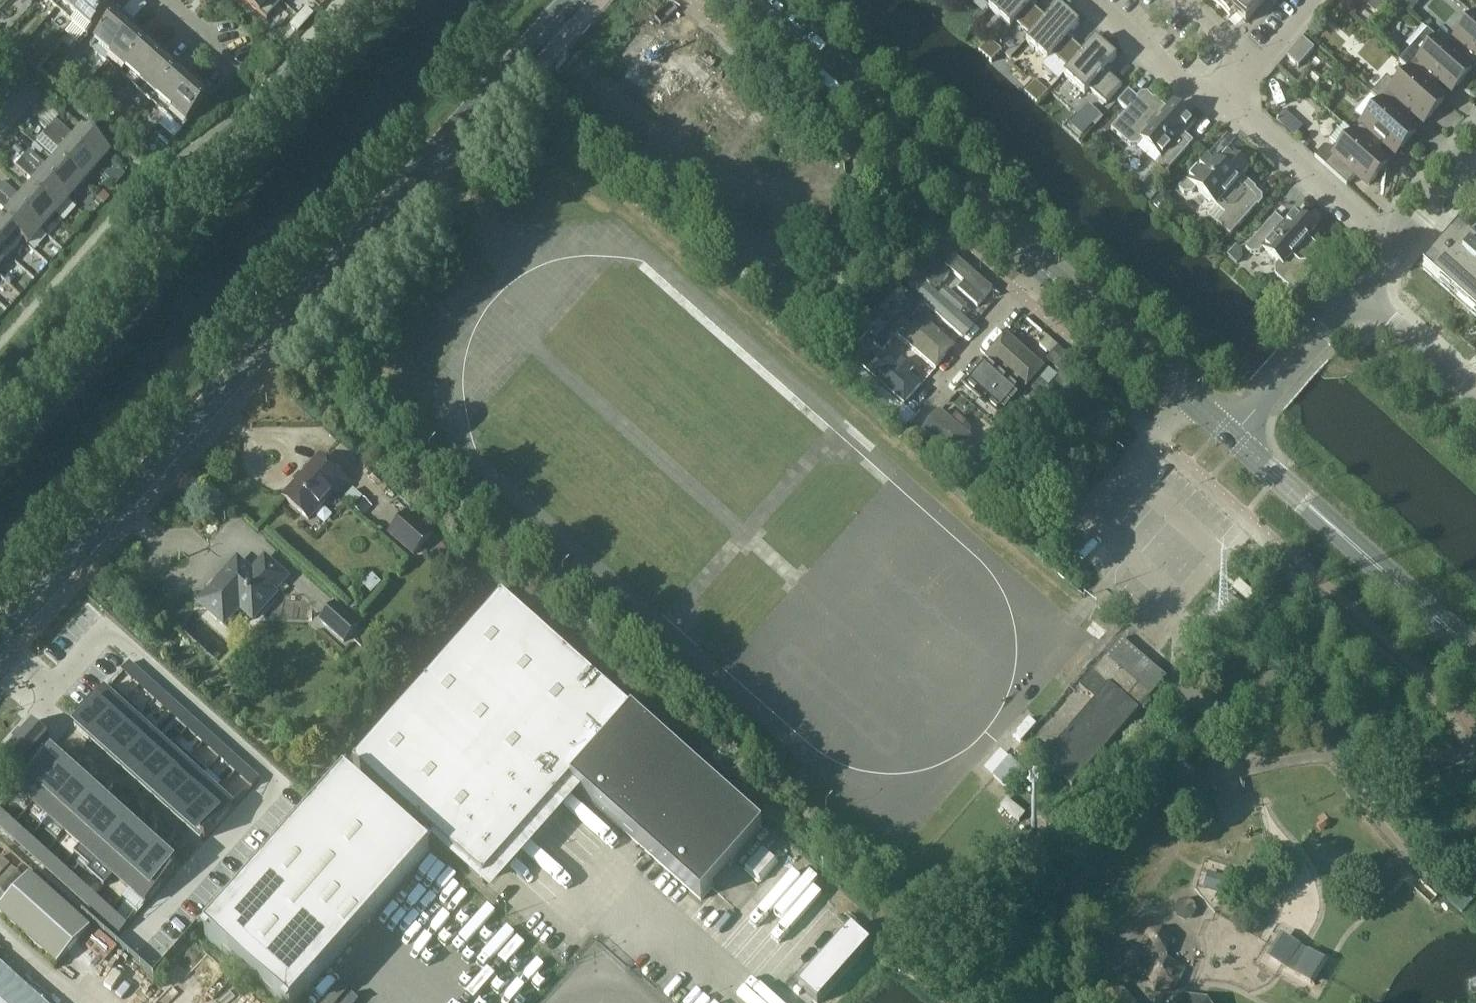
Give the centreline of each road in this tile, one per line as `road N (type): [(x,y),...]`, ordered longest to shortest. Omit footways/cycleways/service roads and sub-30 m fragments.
road 1 (tertiary): [(0,638),(582,0)]
road 2 (tertiary): [(1236,441),(740,0)]
road 3 (unclassified): [(0,415),(374,0)]
road 4 (residential): [(51,689),(105,629),(276,783),(129,946)]
road 5 (tertiary): [(1475,654),(1236,441)]
road 6 (residential): [(1398,251),(1226,101)]
road 7 (residential): [(1236,441),(1361,293)]
road 8 (residential): [(1226,101),(1196,91),(1095,0)]
road 9 (residential): [(1475,396),(1361,293)]
road 10 (residential): [(1226,101),(1314,0)]
road 11 (residential): [(1398,251),(1475,160)]

